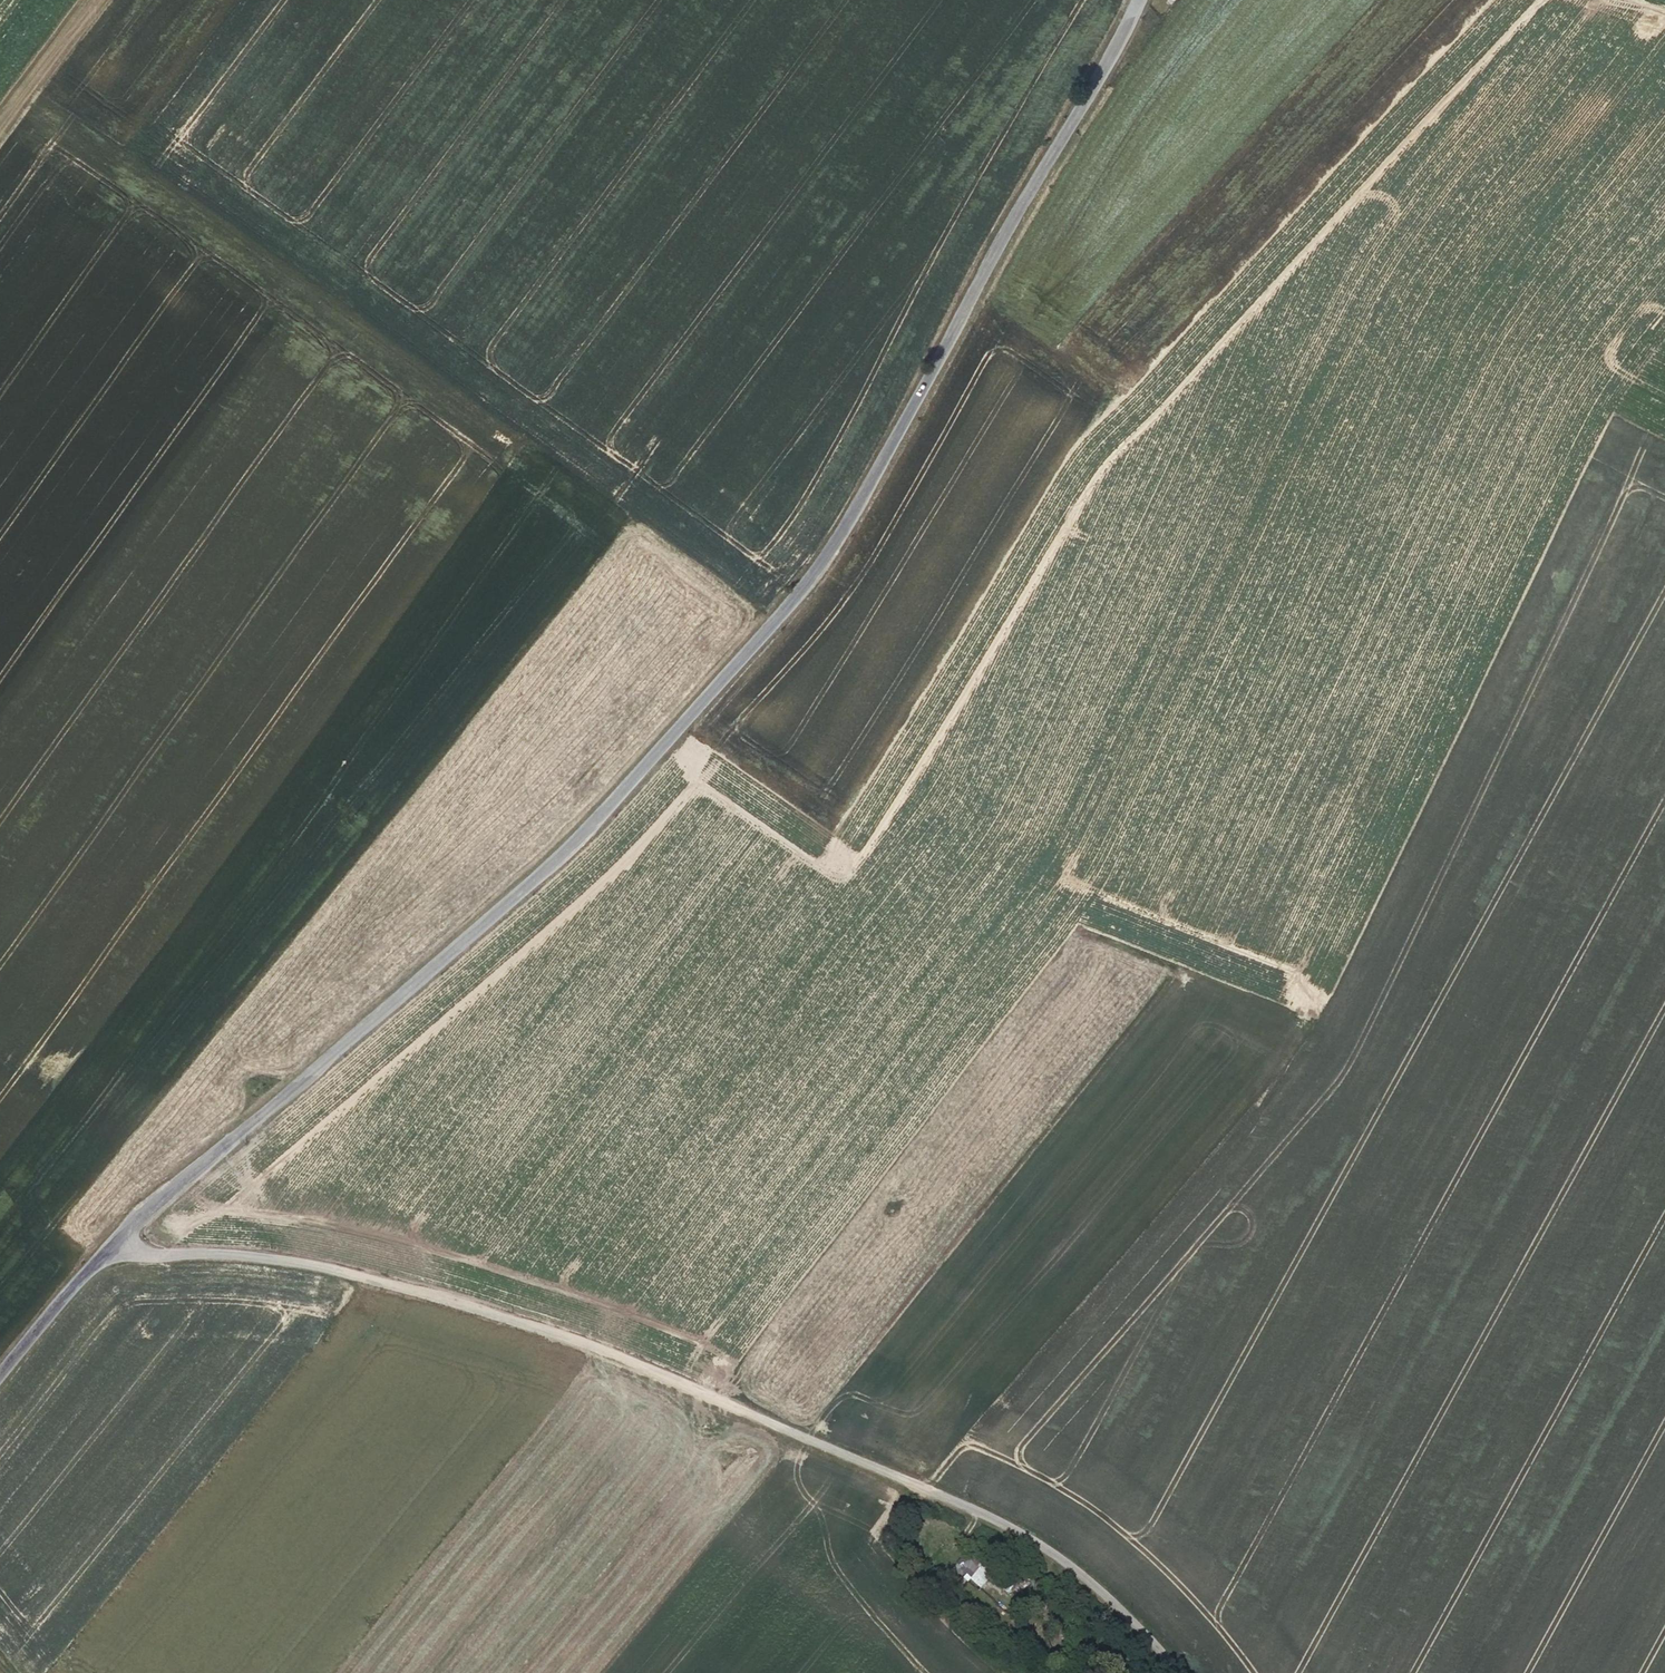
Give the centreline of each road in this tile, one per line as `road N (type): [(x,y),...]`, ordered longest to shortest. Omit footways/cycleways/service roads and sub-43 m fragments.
road 1 (tertiary): [(1135,0),(1123,38),(834,543),(716,694),(565,859),(240,1115),(99,1252)]
road 2 (unclassified): [(99,1252),(280,1252),(459,1304),(713,1401),(1038,1542),(1174,1672)]
road 3 (tertiary): [(99,1252),(0,1372)]

